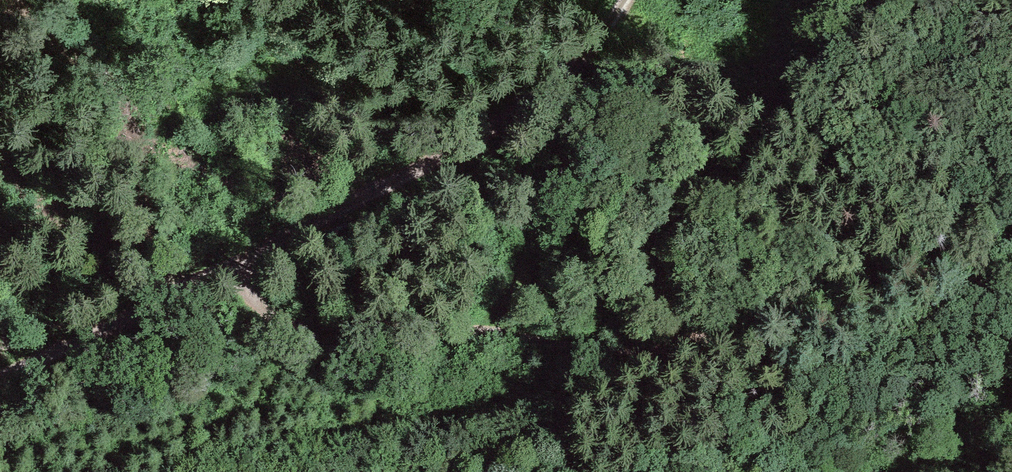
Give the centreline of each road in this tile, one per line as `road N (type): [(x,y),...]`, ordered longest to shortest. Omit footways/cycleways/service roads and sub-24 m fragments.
road 1 (track): [(233,267),(257,301),(288,325),(503,330),(661,362),(893,278),(959,279),(1011,302)]
road 2 (track): [(625,0),(614,24),(552,87),(490,134),(233,267)]
road 3 (track): [(0,388),(233,267)]

